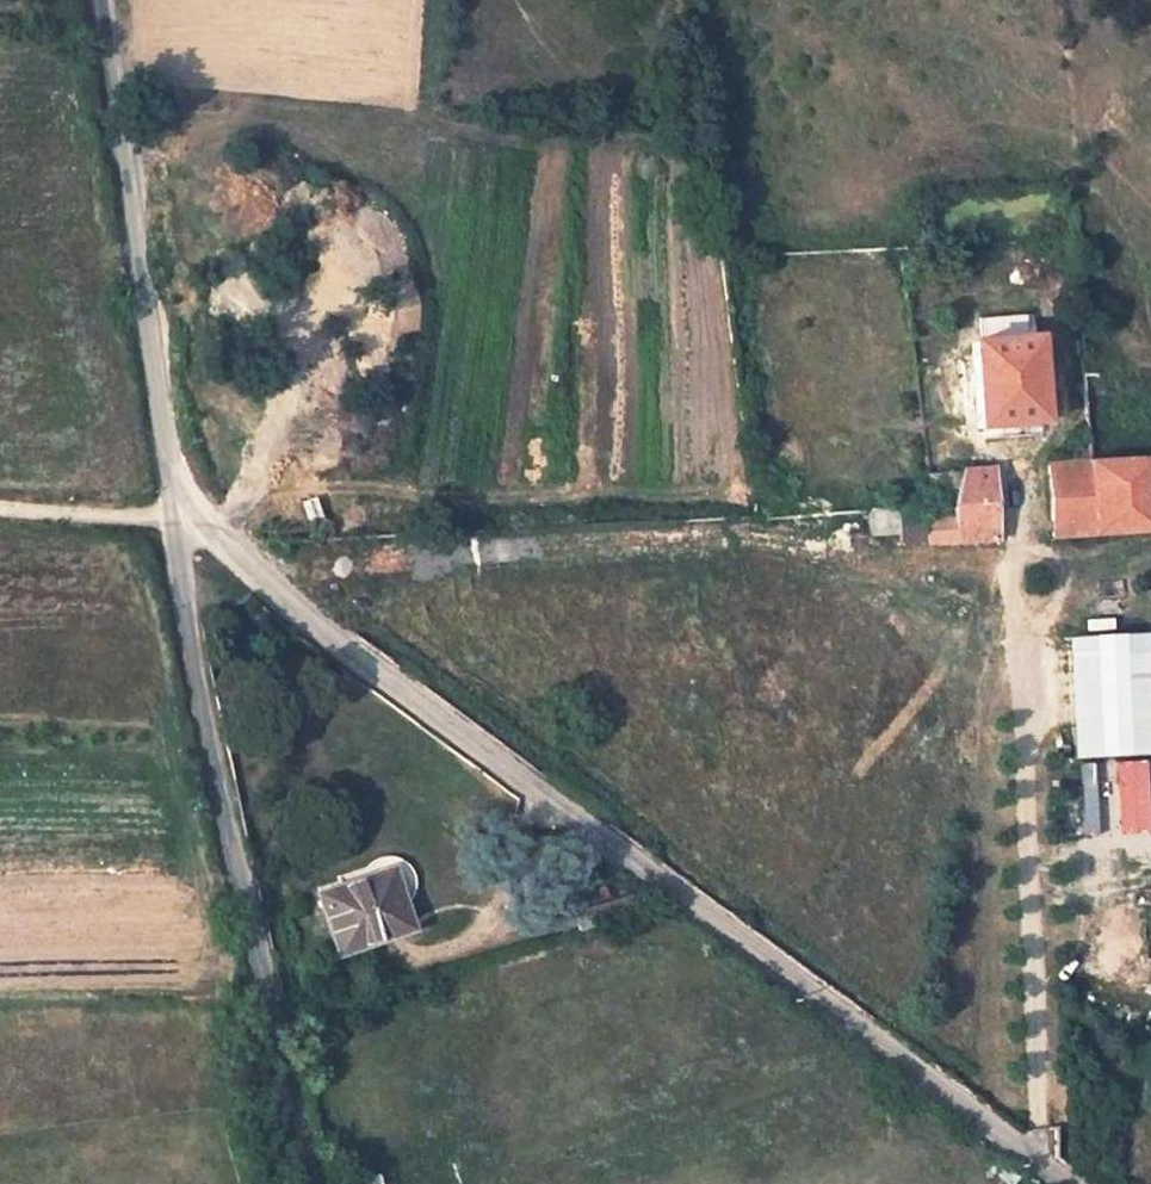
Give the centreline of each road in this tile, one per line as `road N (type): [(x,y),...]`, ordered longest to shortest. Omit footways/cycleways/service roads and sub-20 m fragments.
road 1 (residential): [(1071,1183),(536,794),(313,623),(183,497),(173,498)]
road 2 (residential): [(173,498),(191,635),(314,1183)]
road 3 (residential): [(108,0),(173,498)]
road 4 (track): [(0,508),(177,520)]

